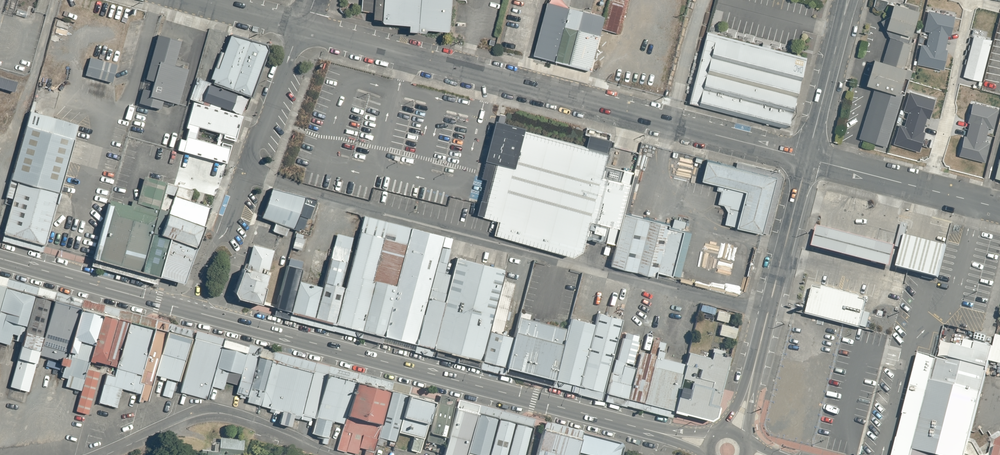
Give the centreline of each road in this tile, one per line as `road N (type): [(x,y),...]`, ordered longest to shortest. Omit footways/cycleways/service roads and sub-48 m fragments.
road 1 (residential): [(807,158),(303,28)]
road 2 (trunk): [(192,312),(667,435)]
road 3 (residential): [(303,28),(230,225),(203,265),(192,312)]
road 4 (trunk): [(754,370),(807,158)]
road 5 (trunk): [(0,258),(192,312)]
road 6 (residential): [(924,190),(965,0)]
road 7 (trunk): [(807,158),(848,0)]
road 8 (residential): [(924,190),(807,158)]

